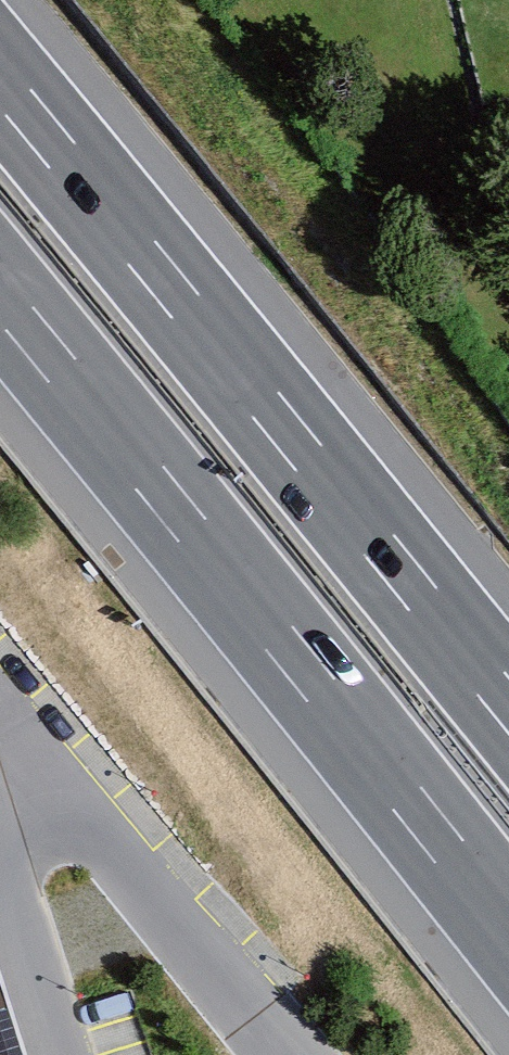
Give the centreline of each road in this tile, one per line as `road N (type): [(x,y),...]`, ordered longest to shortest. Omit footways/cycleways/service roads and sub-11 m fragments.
road 1 (motorway): [(0,295),(508,929)]
road 2 (motorway): [(508,706),(0,82)]

